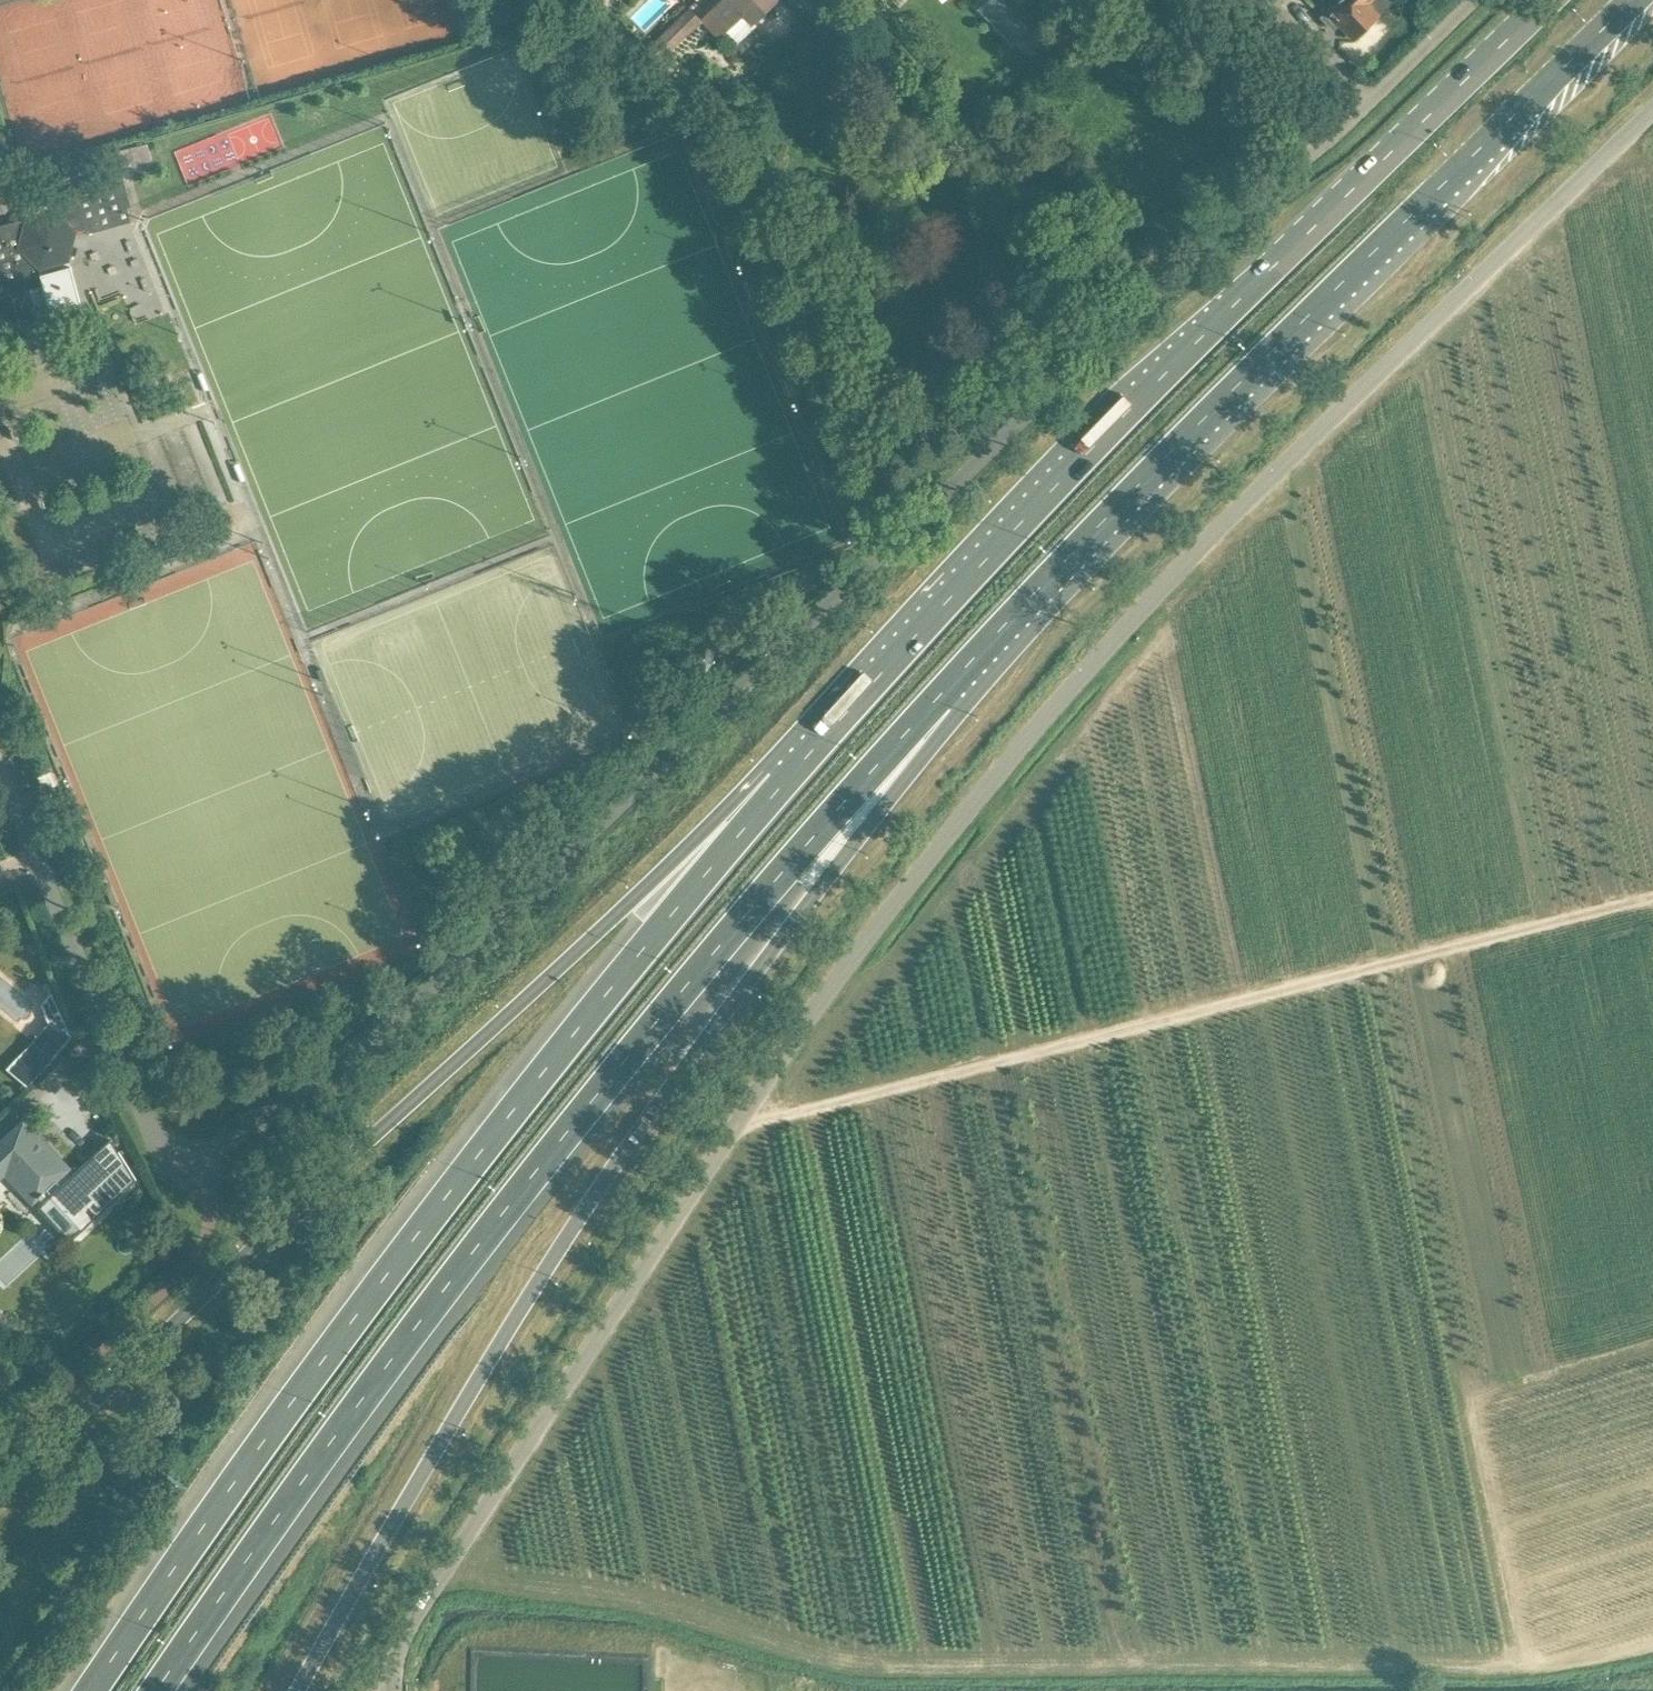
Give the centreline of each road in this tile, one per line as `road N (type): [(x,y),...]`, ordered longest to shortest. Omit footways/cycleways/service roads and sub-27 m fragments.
road 1 (unclassified): [(389,1690),(420,1608),(738,1126),(1023,738),(1229,516),(1652,118)]
road 2 (unclassified): [(201,1157),(353,1060),(1265,184),(1337,130),(1469,0)]
road 3 (primary): [(300,1690),(560,1257),(700,1045),(820,887),(938,695)]
road 4 (primary): [(1549,0),(1226,312),(782,783)]
road 5 (primary): [(782,783),(635,900),(0,1497)]
road 6 (primary): [(938,695),(1130,492),(1630,0)]
road 7 (motorway): [(655,933),(88,1690)]
road 8 (track): [(738,1126),(1652,902)]
road 9 (motorway): [(161,1690),(384,1380),(707,966)]
road 10 (unclassified): [(201,1157),(170,1147),(145,1118),(0,774)]
road 11 (primary): [(707,966),(938,695)]
road 12 (primary): [(782,783),(655,933)]

